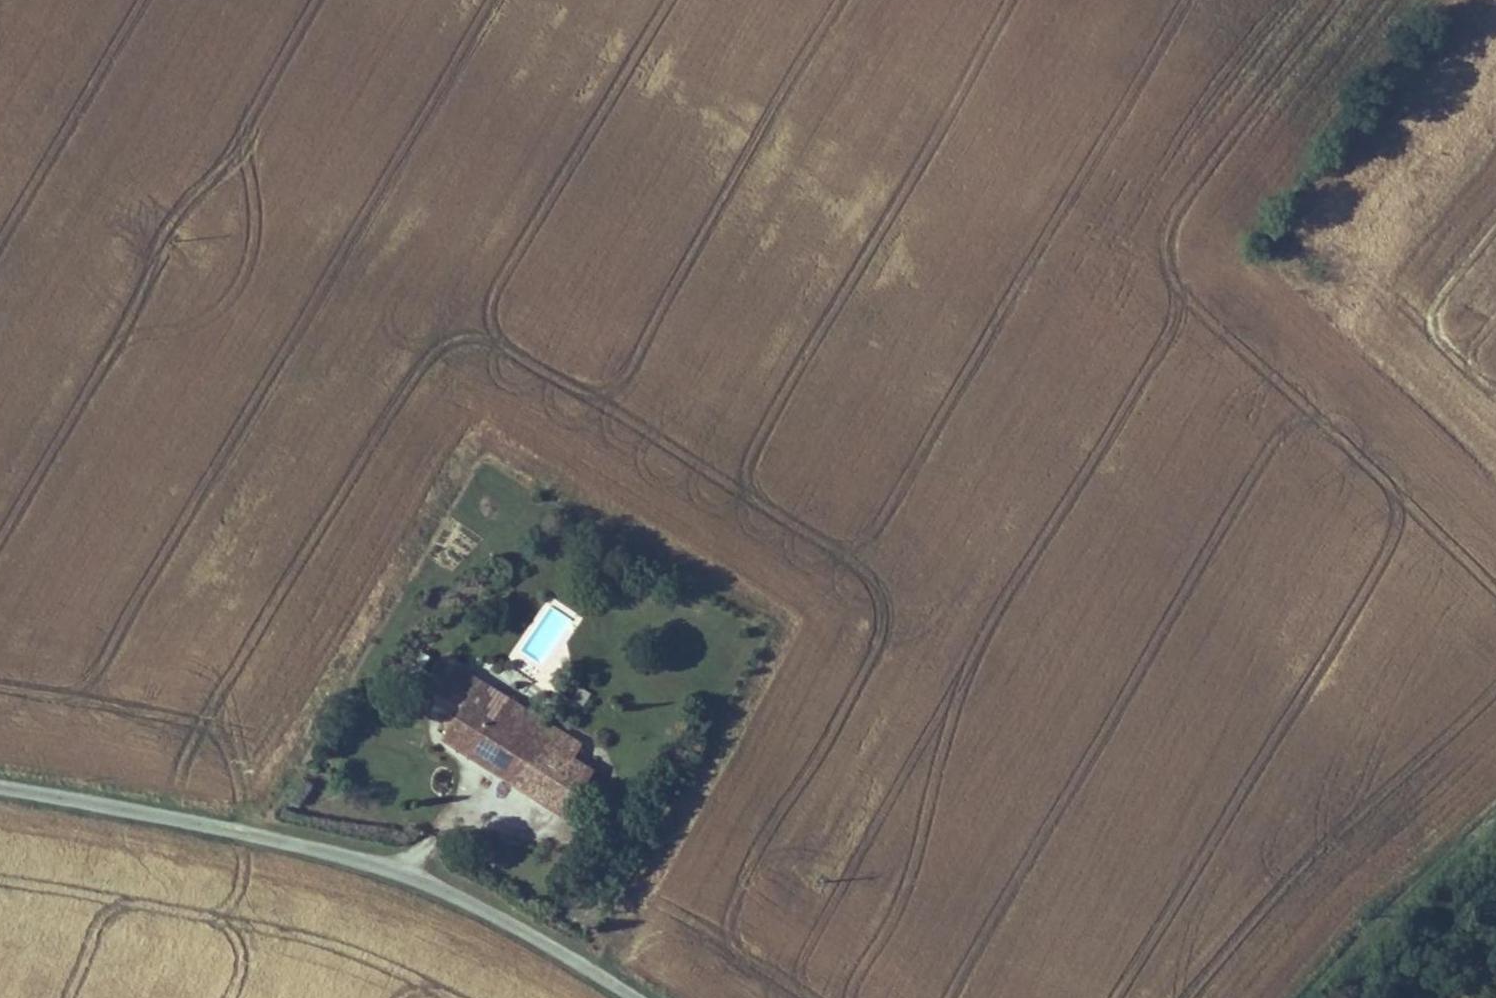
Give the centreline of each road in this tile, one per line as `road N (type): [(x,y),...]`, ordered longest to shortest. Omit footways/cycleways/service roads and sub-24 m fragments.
road 1 (unclassified): [(0,790),(292,846),(469,907),(608,997)]
road 2 (track): [(1310,997),(1495,822)]

